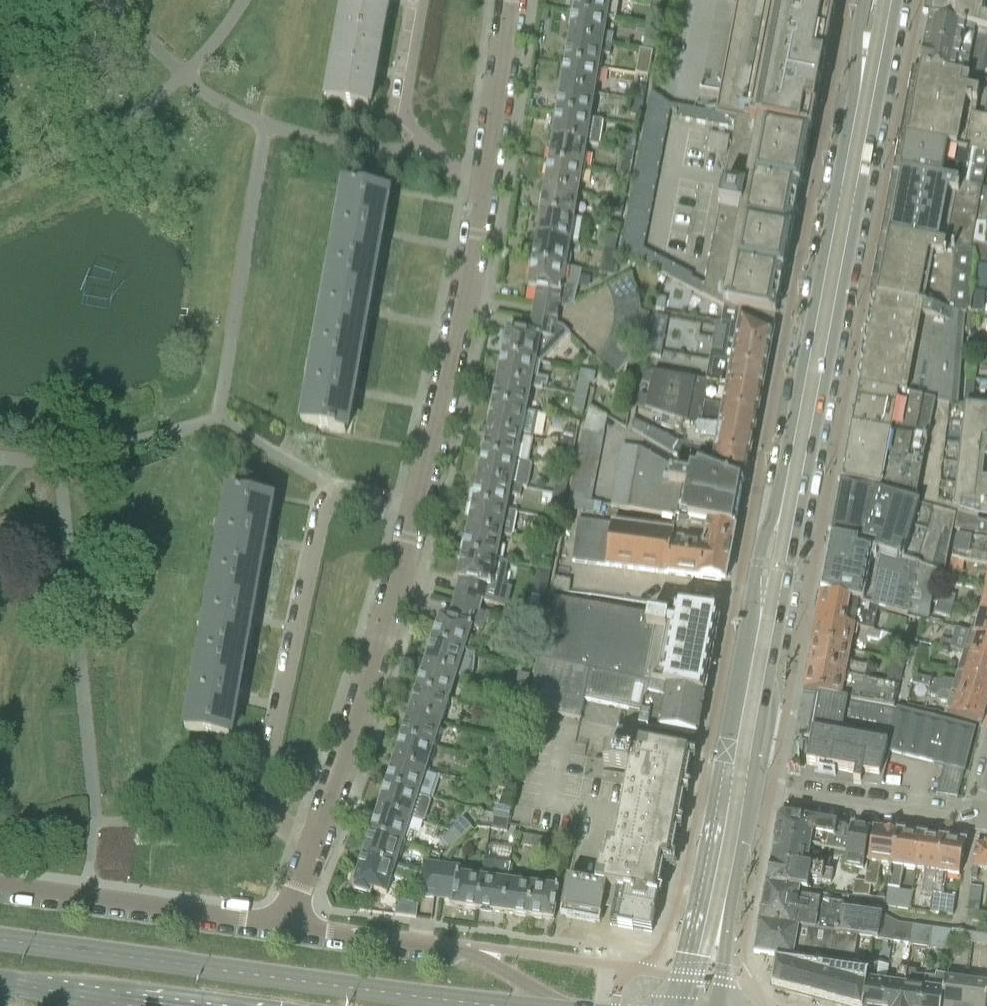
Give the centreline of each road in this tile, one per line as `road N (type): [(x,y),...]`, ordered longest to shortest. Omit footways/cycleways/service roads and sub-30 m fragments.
road 1 (residential): [(286,924),(430,457),(509,0)]
road 2 (primary): [(514,1005),(0,940)]
road 3 (secondary): [(866,101),(791,491)]
road 4 (unclassified): [(566,1005),(460,946),(286,924)]
road 5 (unclassified): [(286,924),(0,886)]
road 6 (unclassified): [(739,789),(980,822)]
road 7 (secondary): [(791,491),(766,530),(754,585),(760,641)]
road 8 (secondary): [(791,491),(760,641)]
road 9 (secondary): [(760,641),(739,789)]
road 10 (primary): [(0,984),(147,1005)]

